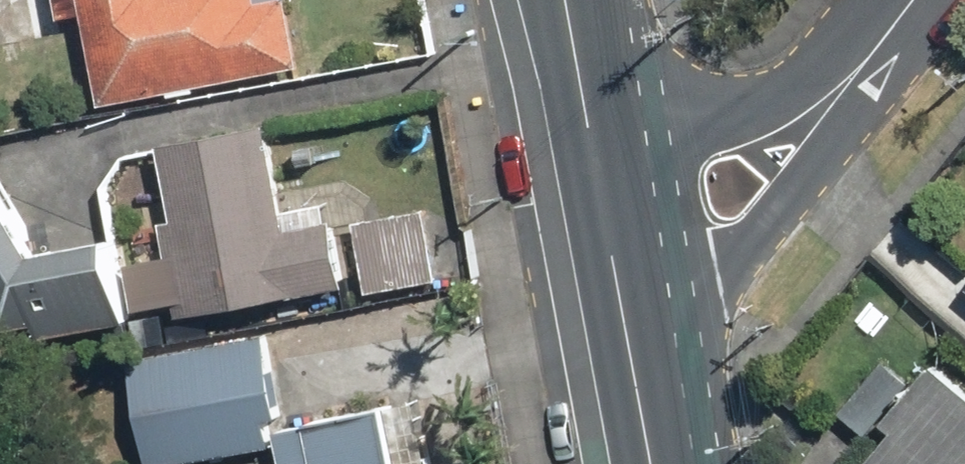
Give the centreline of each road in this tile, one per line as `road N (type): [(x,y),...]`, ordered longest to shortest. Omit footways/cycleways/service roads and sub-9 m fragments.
road 1 (unclassified): [(876,51),(828,159),(722,278),(628,318)]
road 2 (unclassified): [(594,134),(738,110),(876,51)]
road 3 (secondary): [(628,318),(594,134)]
road 4 (secondary): [(653,463),(628,318)]
road 5 (secondary): [(594,134),(569,0)]

